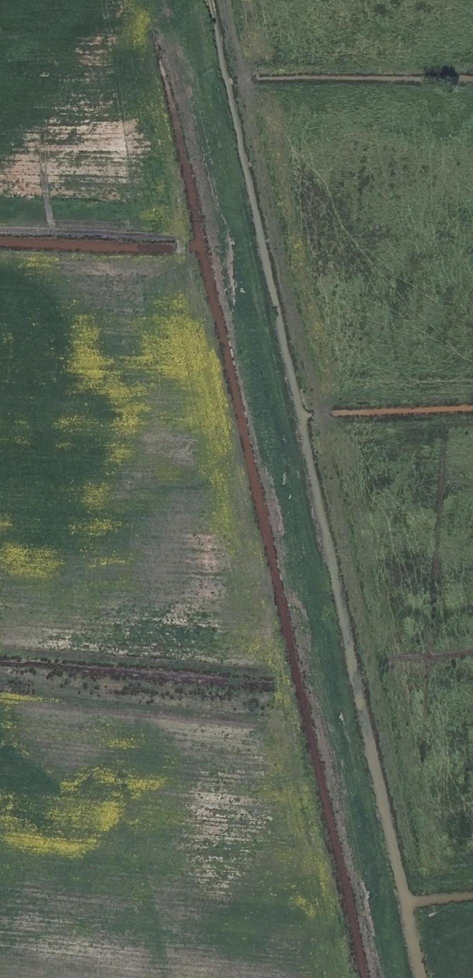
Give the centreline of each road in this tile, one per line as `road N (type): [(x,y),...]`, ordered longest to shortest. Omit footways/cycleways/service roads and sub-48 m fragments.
road 1 (track): [(0,669),(269,694)]

